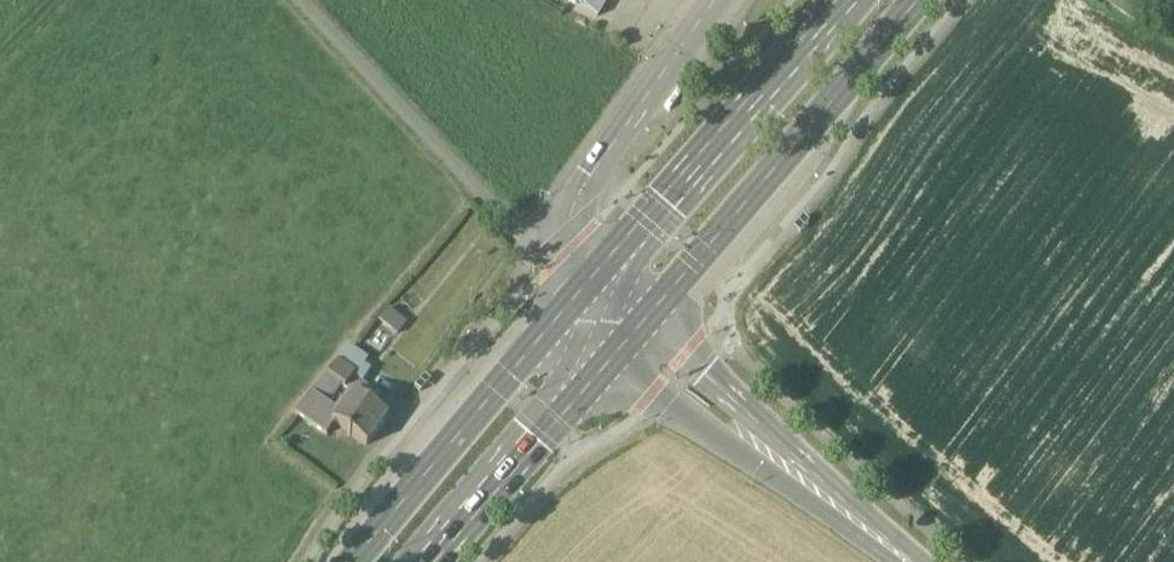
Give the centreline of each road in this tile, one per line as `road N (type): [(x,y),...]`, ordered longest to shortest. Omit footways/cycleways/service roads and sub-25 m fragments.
road 1 (primary): [(643,322),(917,0)]
road 2 (primary): [(593,276),(355,561)]
road 3 (unclassified): [(299,0),(517,233),(567,243)]
road 4 (primary): [(837,0),(593,276)]
road 5 (tertiary): [(920,561),(643,322)]
road 6 (tertiary): [(610,360),(898,561)]
road 7 (tertiary): [(715,0),(578,196),(567,243)]
road 8 (primary): [(436,561),(610,360)]

